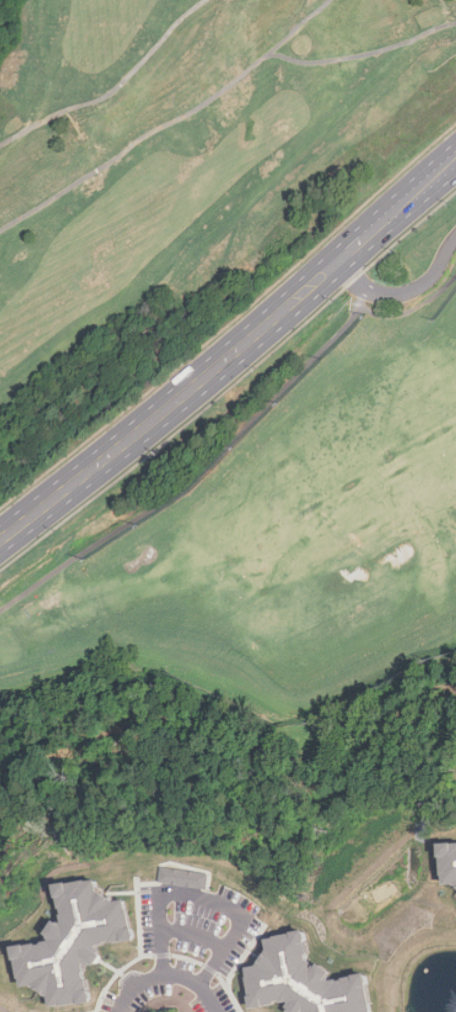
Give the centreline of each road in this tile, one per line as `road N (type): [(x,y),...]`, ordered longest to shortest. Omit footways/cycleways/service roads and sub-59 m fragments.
road 1 (primary): [(0,538),(455,164)]

